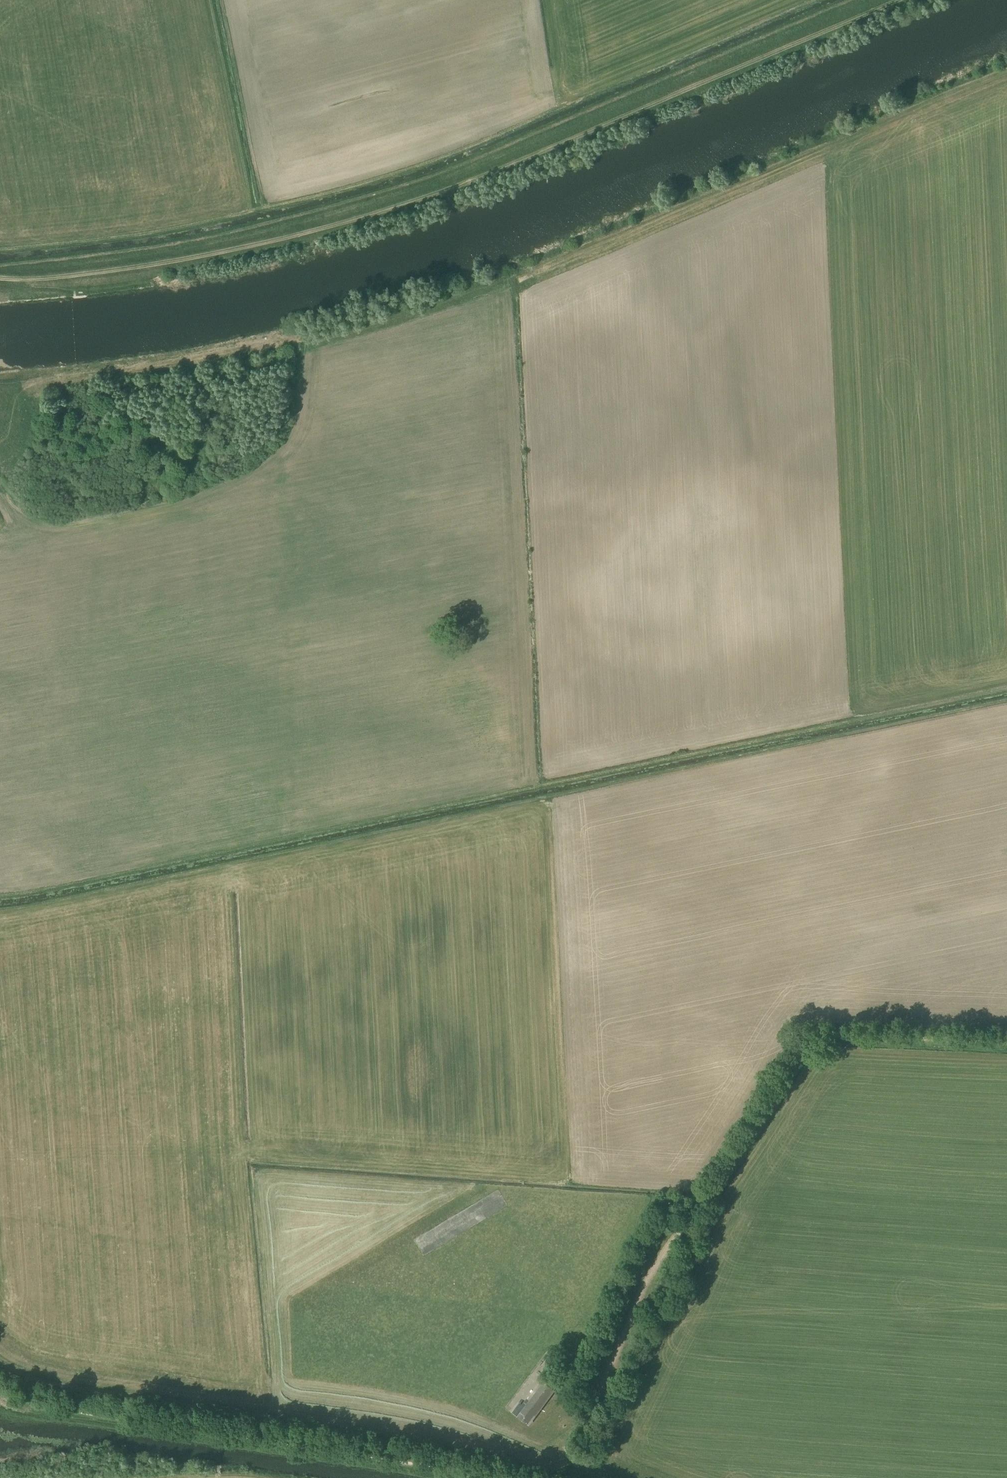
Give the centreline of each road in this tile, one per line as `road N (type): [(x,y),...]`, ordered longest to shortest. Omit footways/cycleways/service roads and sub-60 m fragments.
road 1 (track): [(0,279),(182,261),(354,222),(454,189),(900,0)]
road 2 (track): [(1006,1043),(810,1040),(664,1255),(592,1410)]
road 3 (track): [(0,444),(25,388),(271,346),(294,351)]

